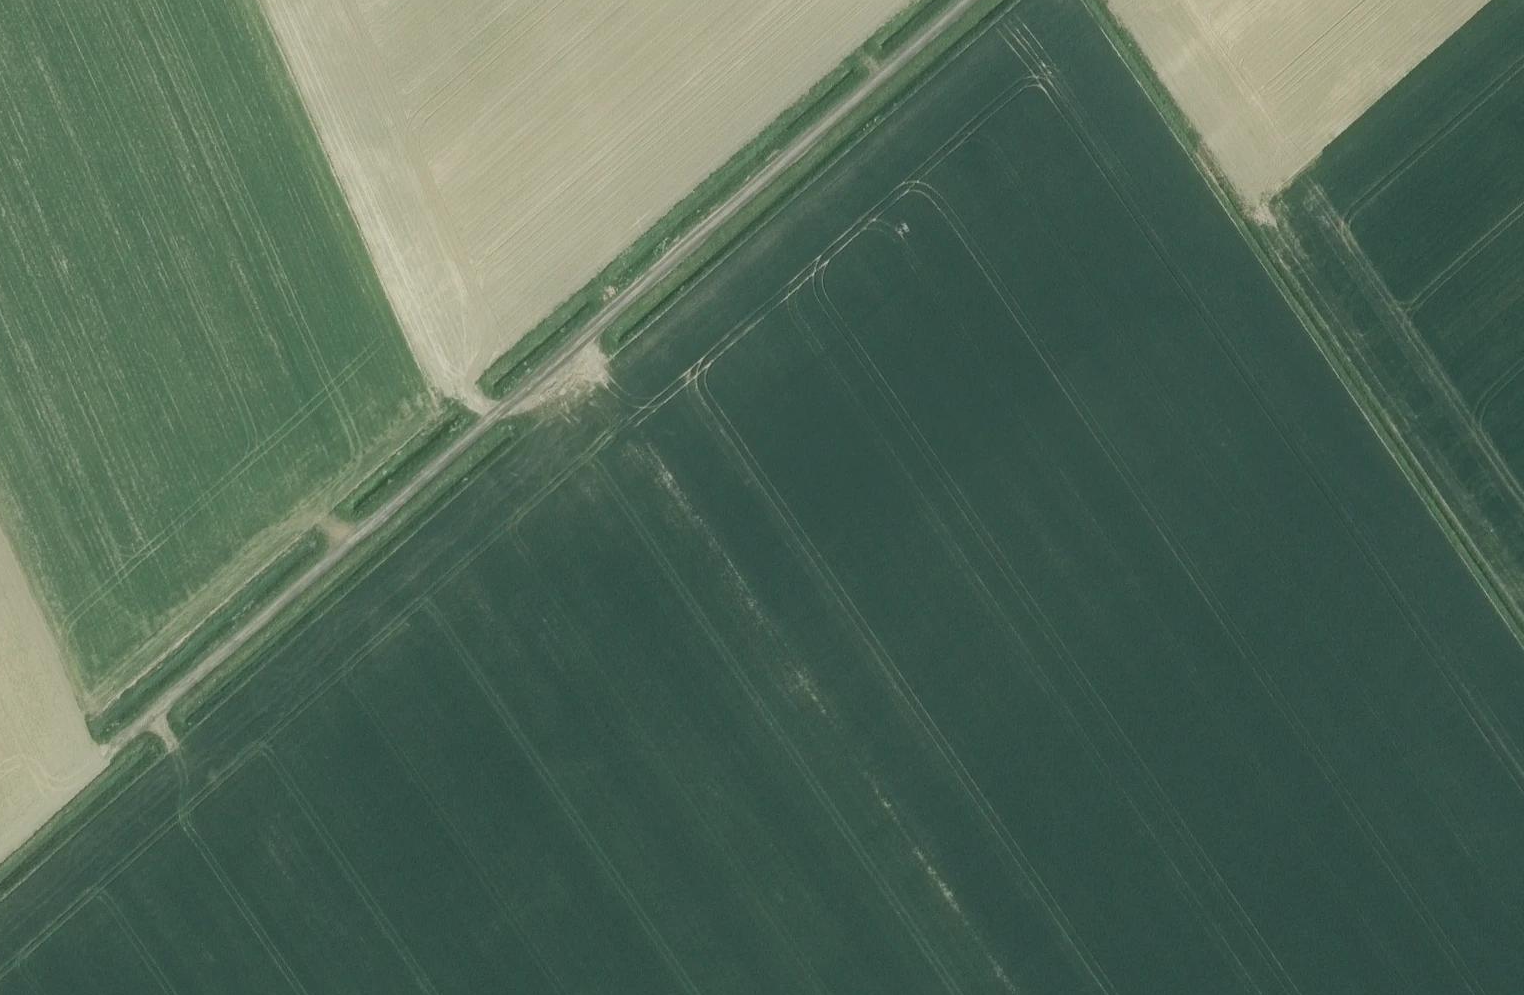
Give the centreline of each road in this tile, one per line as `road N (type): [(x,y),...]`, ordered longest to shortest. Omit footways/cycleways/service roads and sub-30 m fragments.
road 1 (track): [(969,0),(147,718)]

